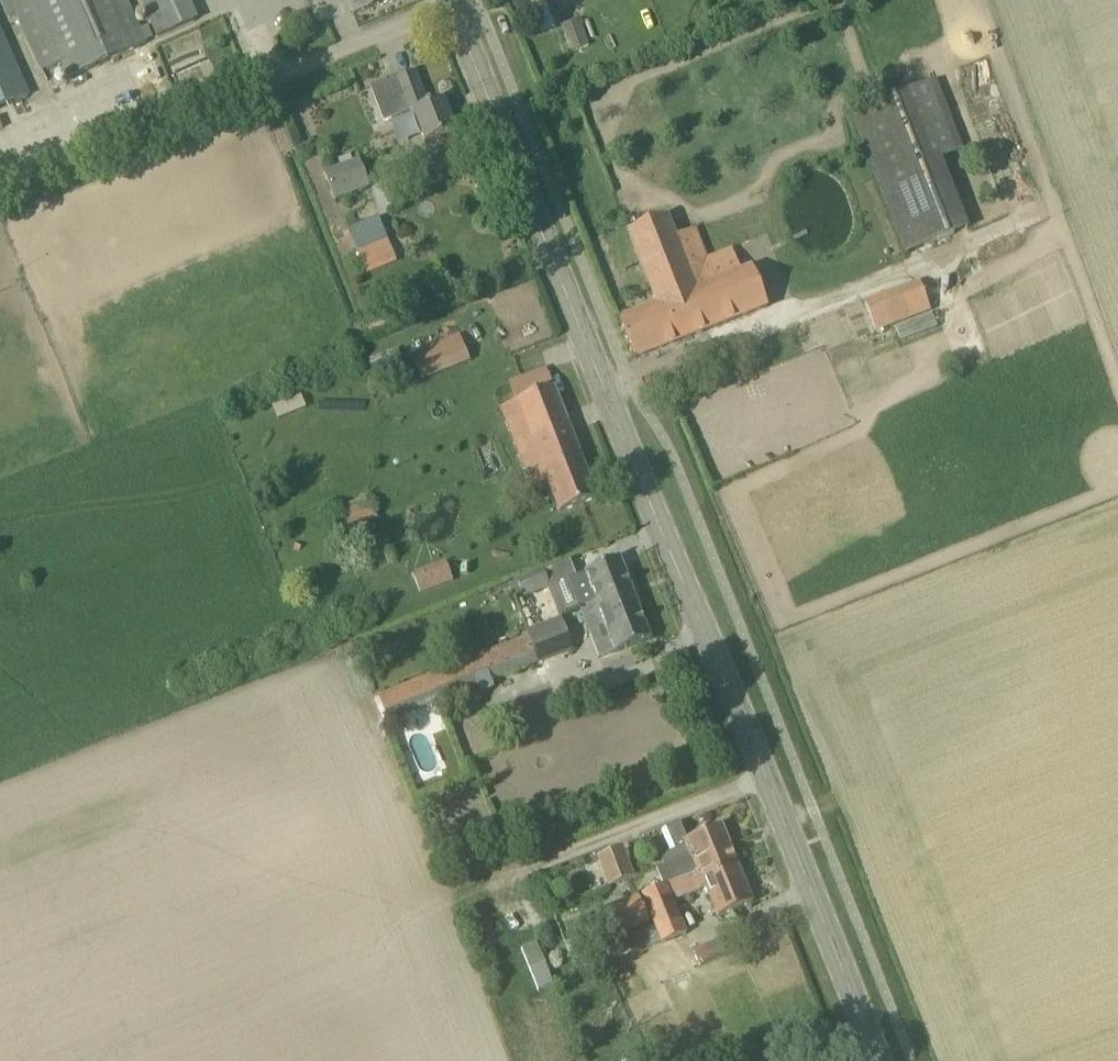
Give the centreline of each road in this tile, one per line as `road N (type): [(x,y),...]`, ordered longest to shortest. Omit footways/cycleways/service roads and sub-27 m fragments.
road 1 (secondary): [(882,1060),(568,274),(451,6)]
road 2 (unclassified): [(0,188),(451,6)]

